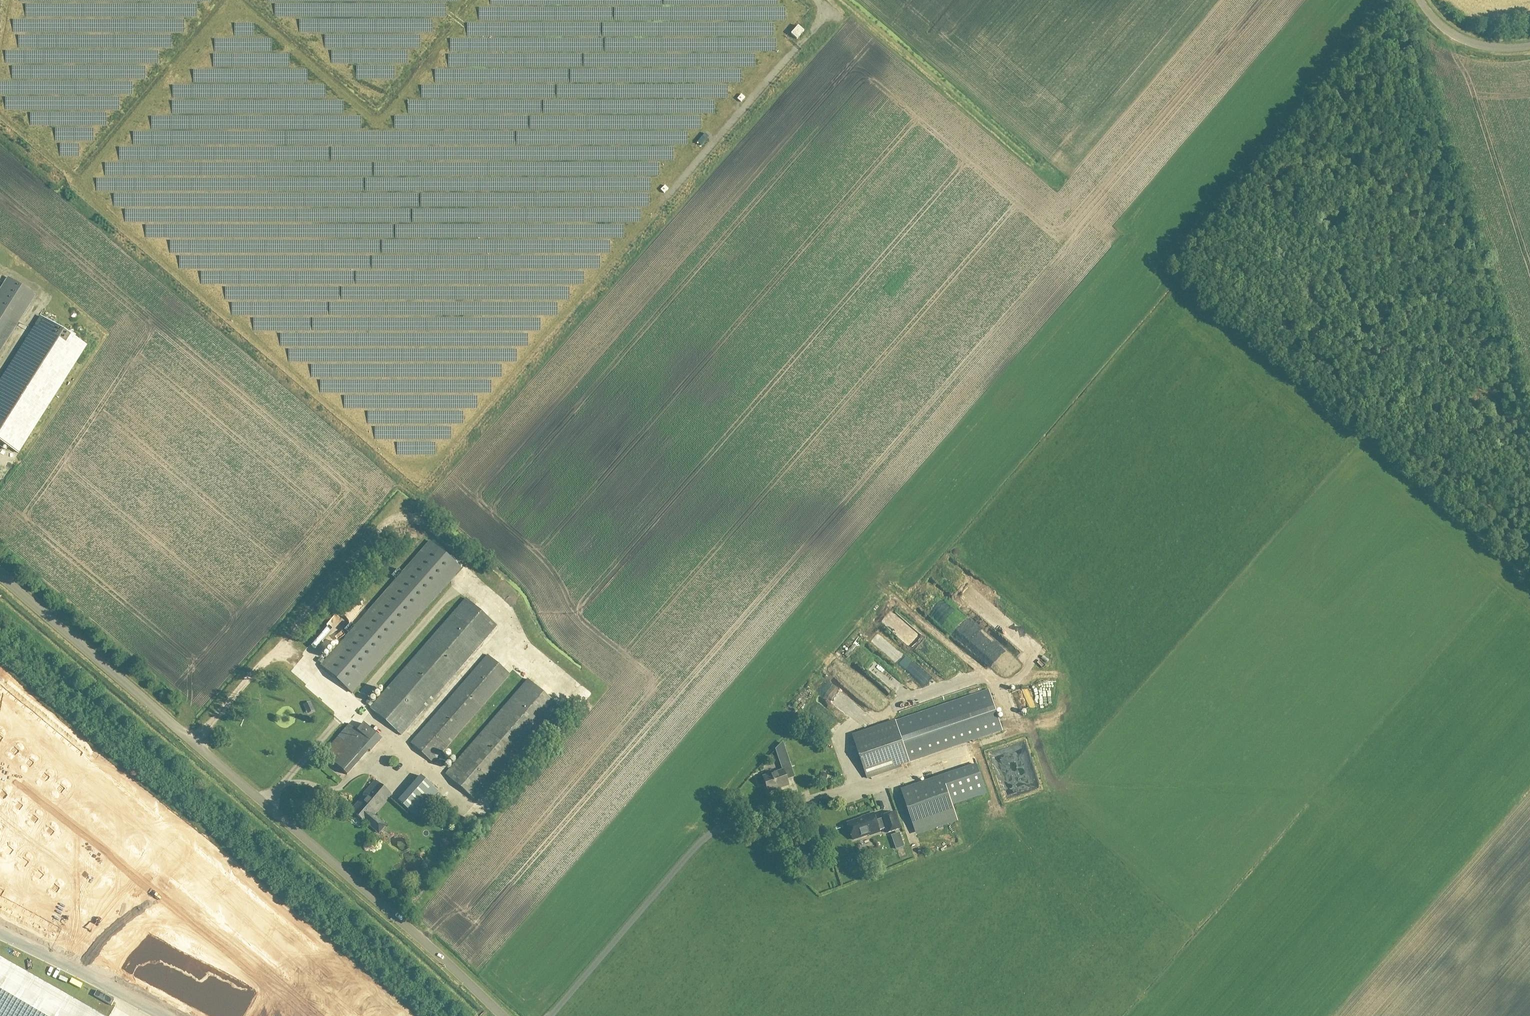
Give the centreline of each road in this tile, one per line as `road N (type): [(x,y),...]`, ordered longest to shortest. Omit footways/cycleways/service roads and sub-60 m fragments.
road 1 (unclassified): [(502,1015),(0,575)]
road 2 (unclassified): [(0,934),(168,1015)]
road 3 (unclassified): [(1529,46),(1466,42),(1419,0)]

